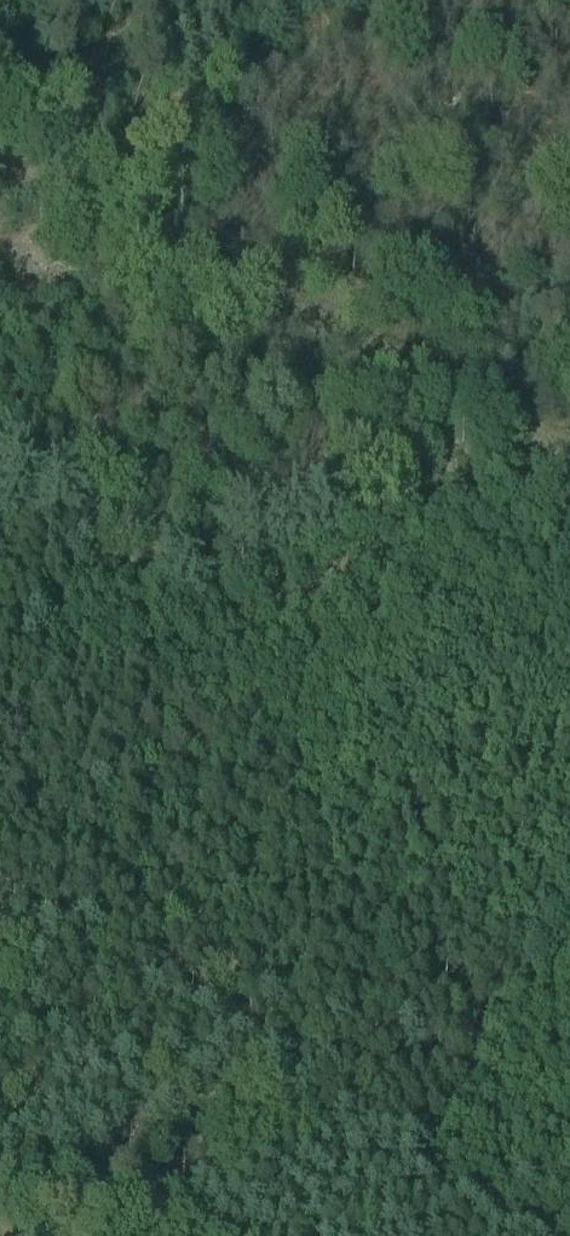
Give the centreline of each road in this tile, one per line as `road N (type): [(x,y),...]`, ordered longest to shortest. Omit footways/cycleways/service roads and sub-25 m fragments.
road 1 (track): [(569,441),(0,169)]

